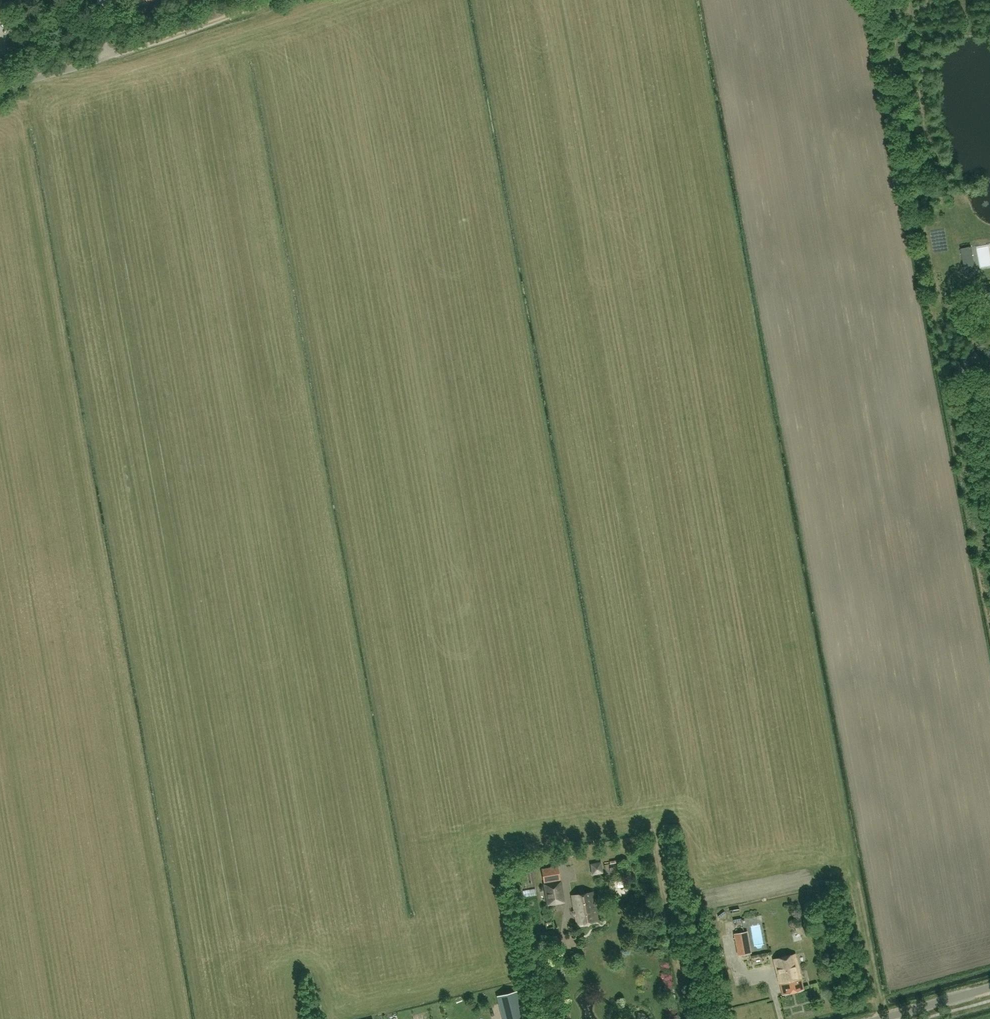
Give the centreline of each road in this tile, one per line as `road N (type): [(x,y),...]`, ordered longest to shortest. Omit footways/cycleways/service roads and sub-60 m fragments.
road 1 (track): [(271,0),(131,48)]
road 2 (unclassified): [(0,88),(131,48)]
road 3 (unclassified): [(870,1018),(989,985)]

